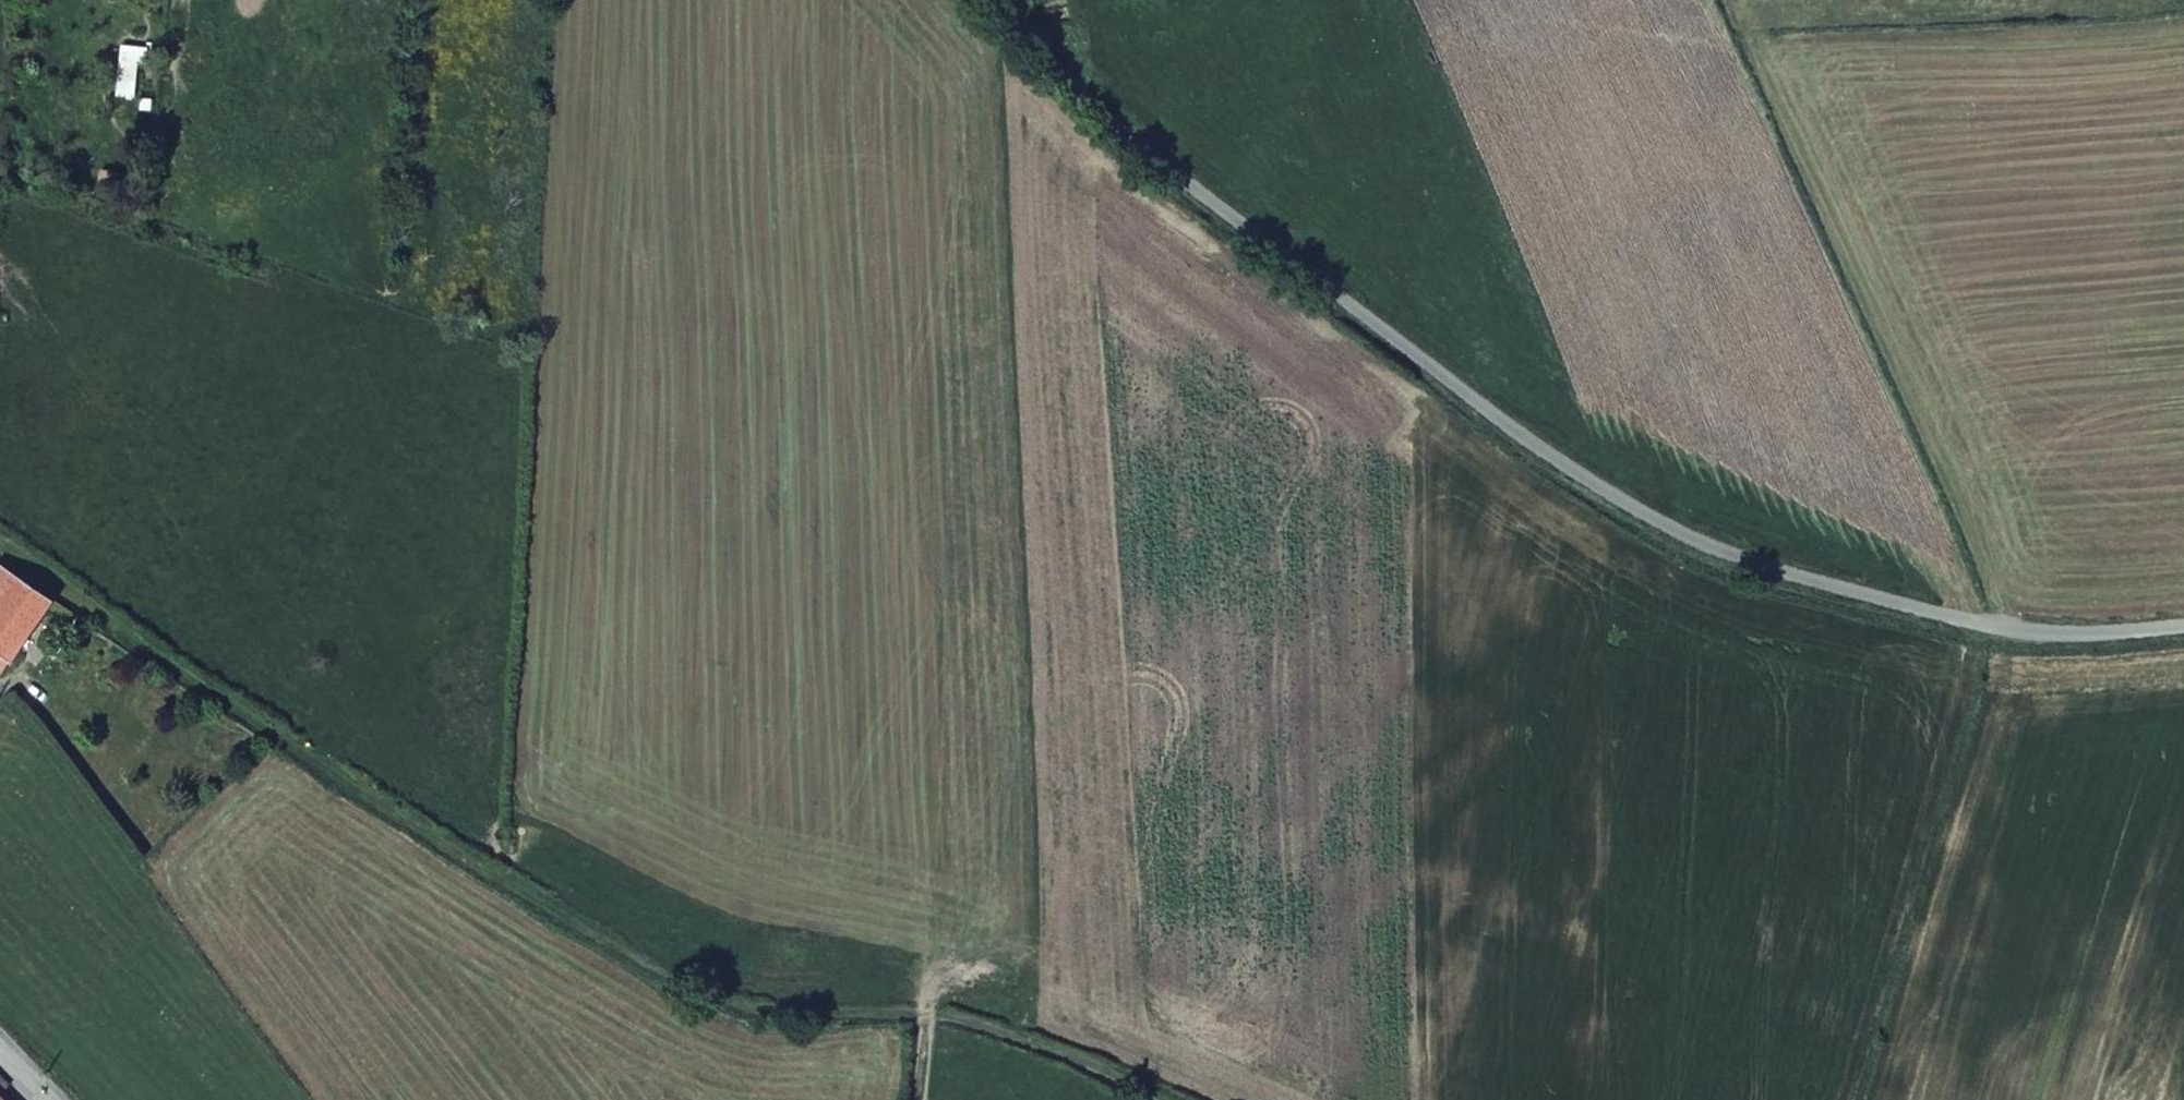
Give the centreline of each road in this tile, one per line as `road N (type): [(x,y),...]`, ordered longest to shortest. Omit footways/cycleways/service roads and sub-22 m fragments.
road 1 (unclassified): [(2183,627),(2067,634),(2000,628),(1771,569),(1637,510),(1499,419),(1128,138),(1031,47),(1007,0)]
road 2 (track): [(2000,628),(1981,548),(1749,38)]

